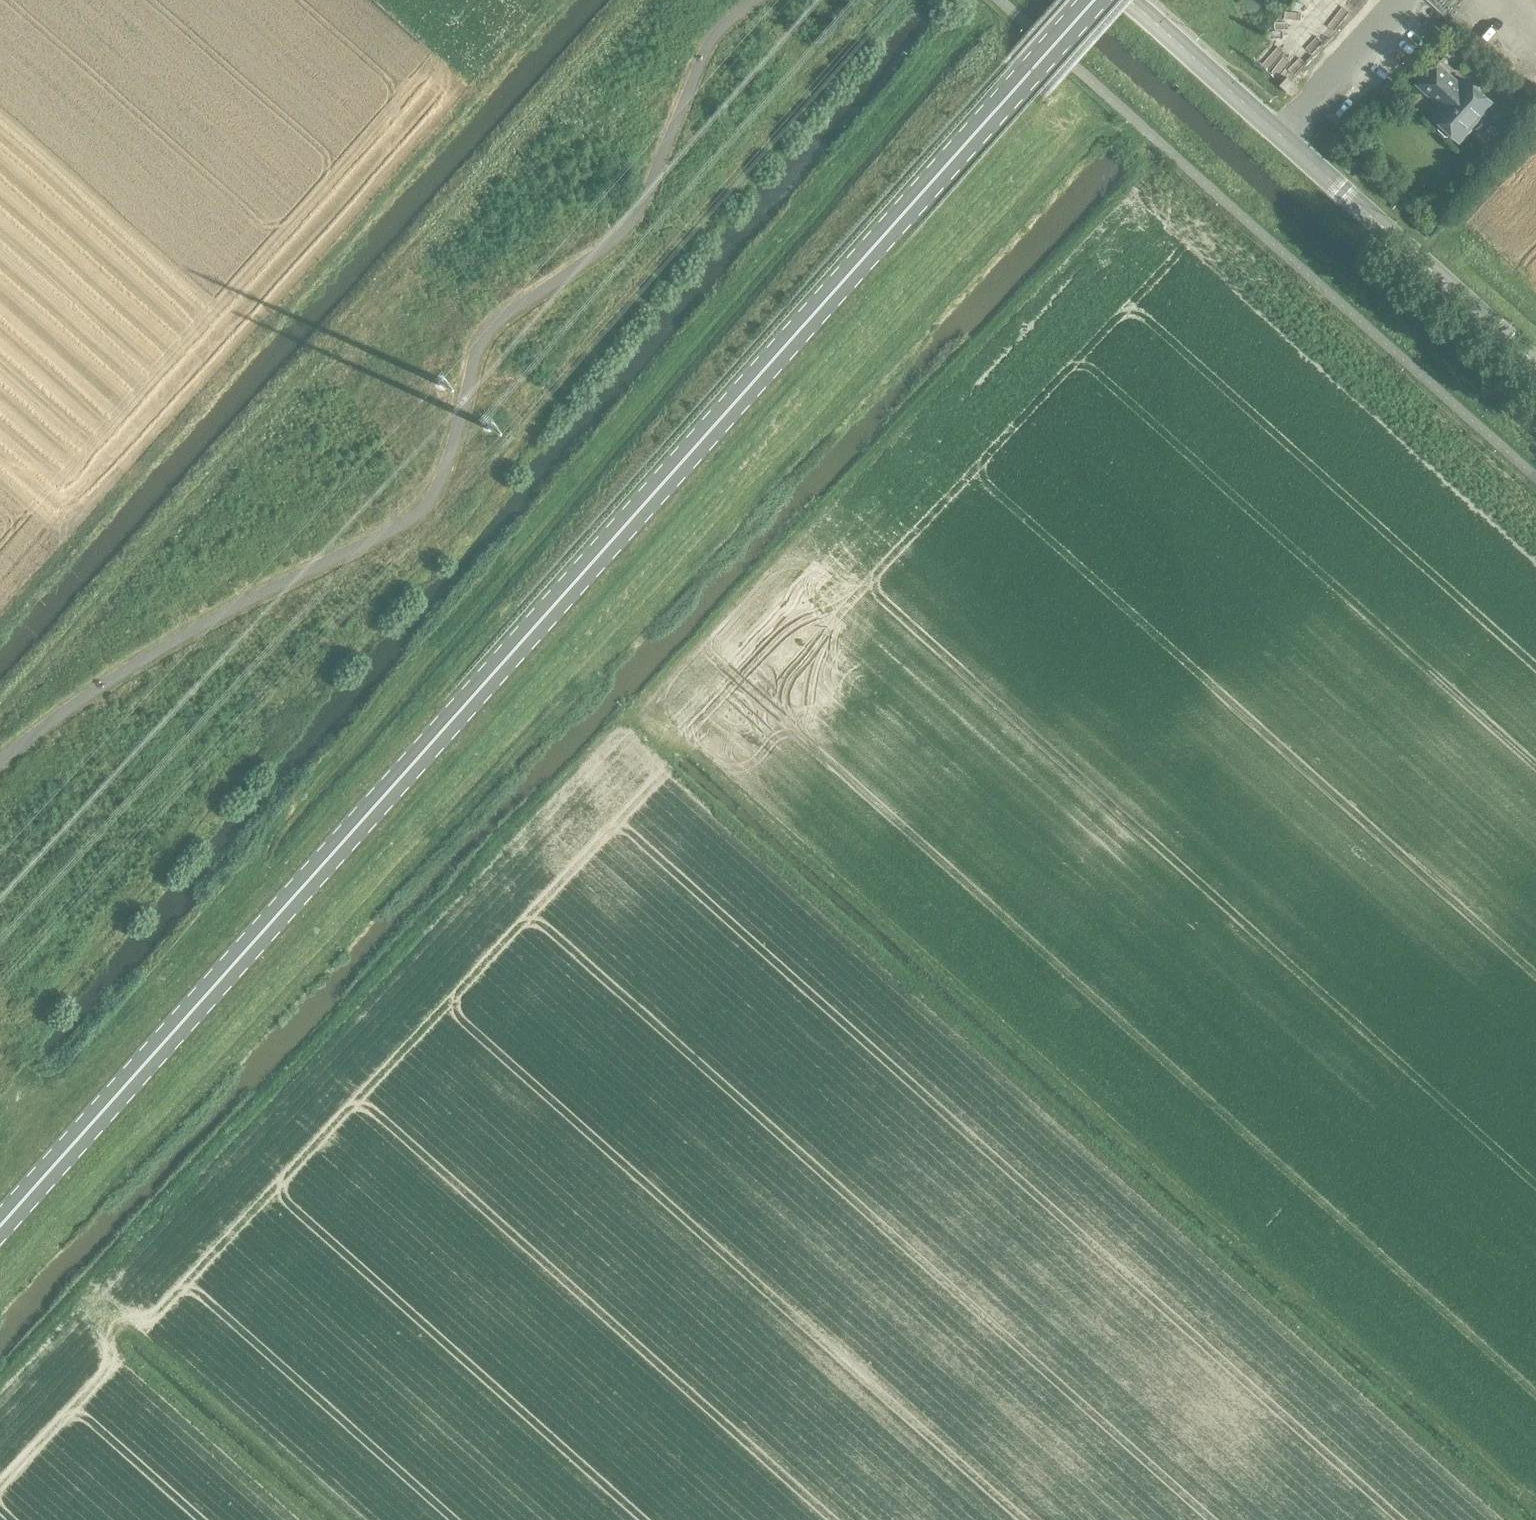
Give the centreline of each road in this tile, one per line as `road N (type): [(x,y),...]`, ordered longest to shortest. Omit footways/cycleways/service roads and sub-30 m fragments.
road 1 (primary): [(0,1225),(1098,0)]
road 2 (tertiary): [(1535,364),(1131,0)]

